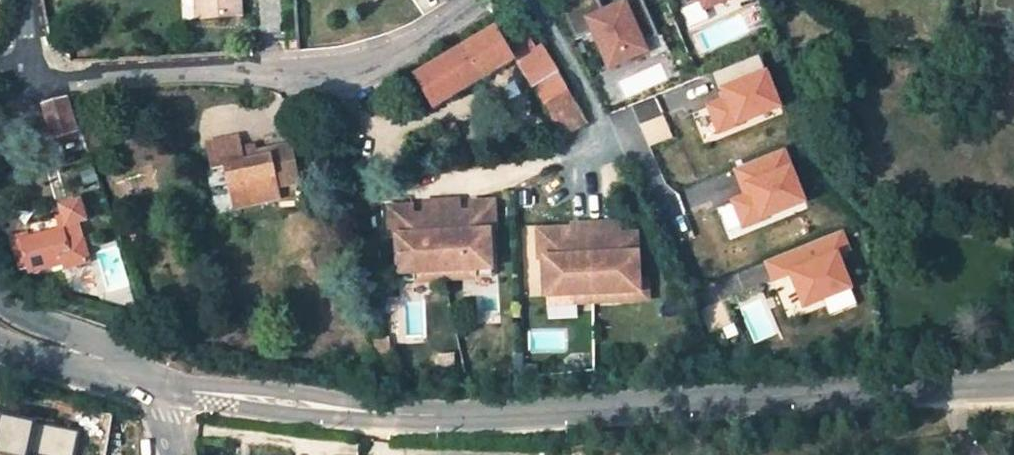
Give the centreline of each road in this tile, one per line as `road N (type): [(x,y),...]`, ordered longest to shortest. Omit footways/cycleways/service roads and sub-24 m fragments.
road 1 (residential): [(37,78),(334,70),(398,54),(481,0)]
road 2 (residential): [(152,389),(117,353),(0,304)]
road 3 (residential): [(0,340),(152,389)]

